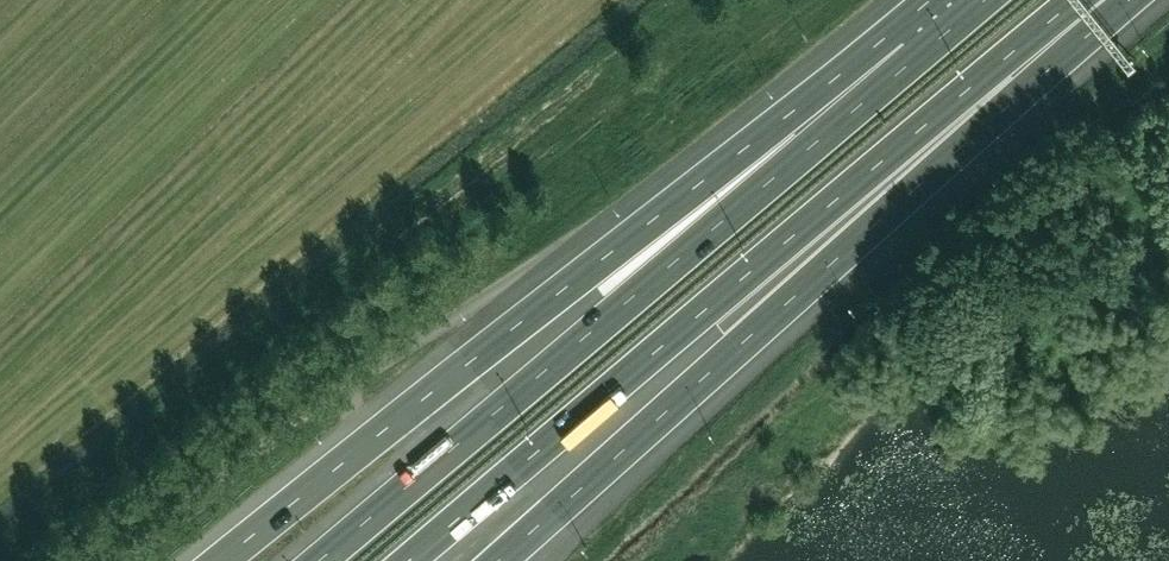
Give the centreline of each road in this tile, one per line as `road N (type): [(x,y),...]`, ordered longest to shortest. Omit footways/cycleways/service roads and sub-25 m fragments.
road 1 (motorway): [(408,560),(888,153),(1094,5)]
road 2 (motorway): [(899,48),(820,89),(220,560)]
road 3 (motorway): [(497,560),(910,192),(1094,5)]
road 4 (motorway): [(899,48),(829,132),(322,560)]

